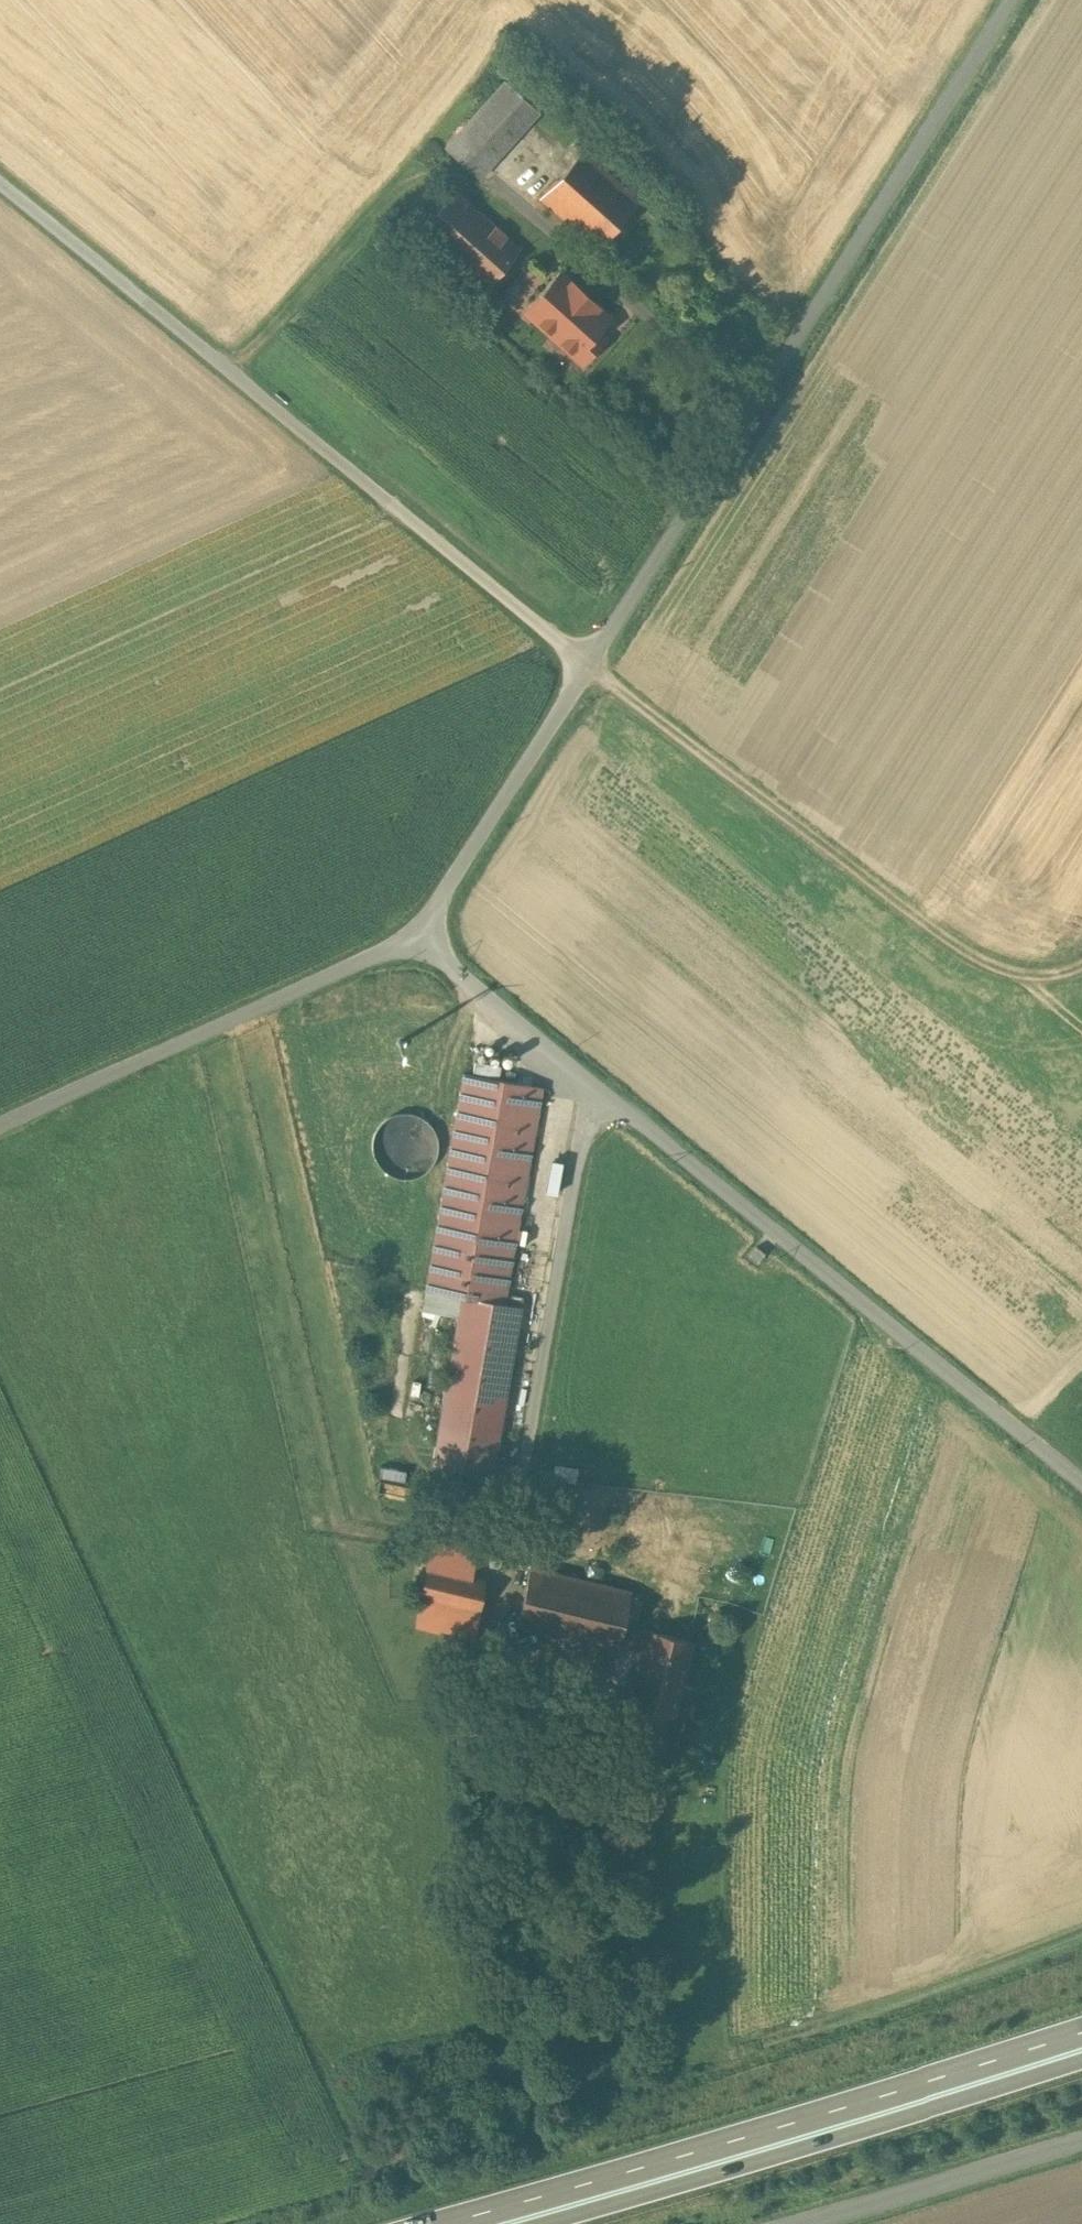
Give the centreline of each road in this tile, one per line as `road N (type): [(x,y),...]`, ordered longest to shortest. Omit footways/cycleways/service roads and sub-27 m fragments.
road 1 (unclassified): [(1011,0),(453,877),(412,930)]
road 2 (unclassified): [(412,930),(1081,1483)]
road 3 (trunk): [(1081,2027),(424,2223)]
road 4 (track): [(588,665),(980,959),(1039,975),(1081,963)]
road 5 (trunk): [(520,2223),(1081,2056)]
road 6 (unclassified): [(412,930),(0,1125)]
road 7 (track): [(230,370),(392,190),(429,169),(505,190)]
road 8 (unclassified): [(801,2223),(1081,2139)]

